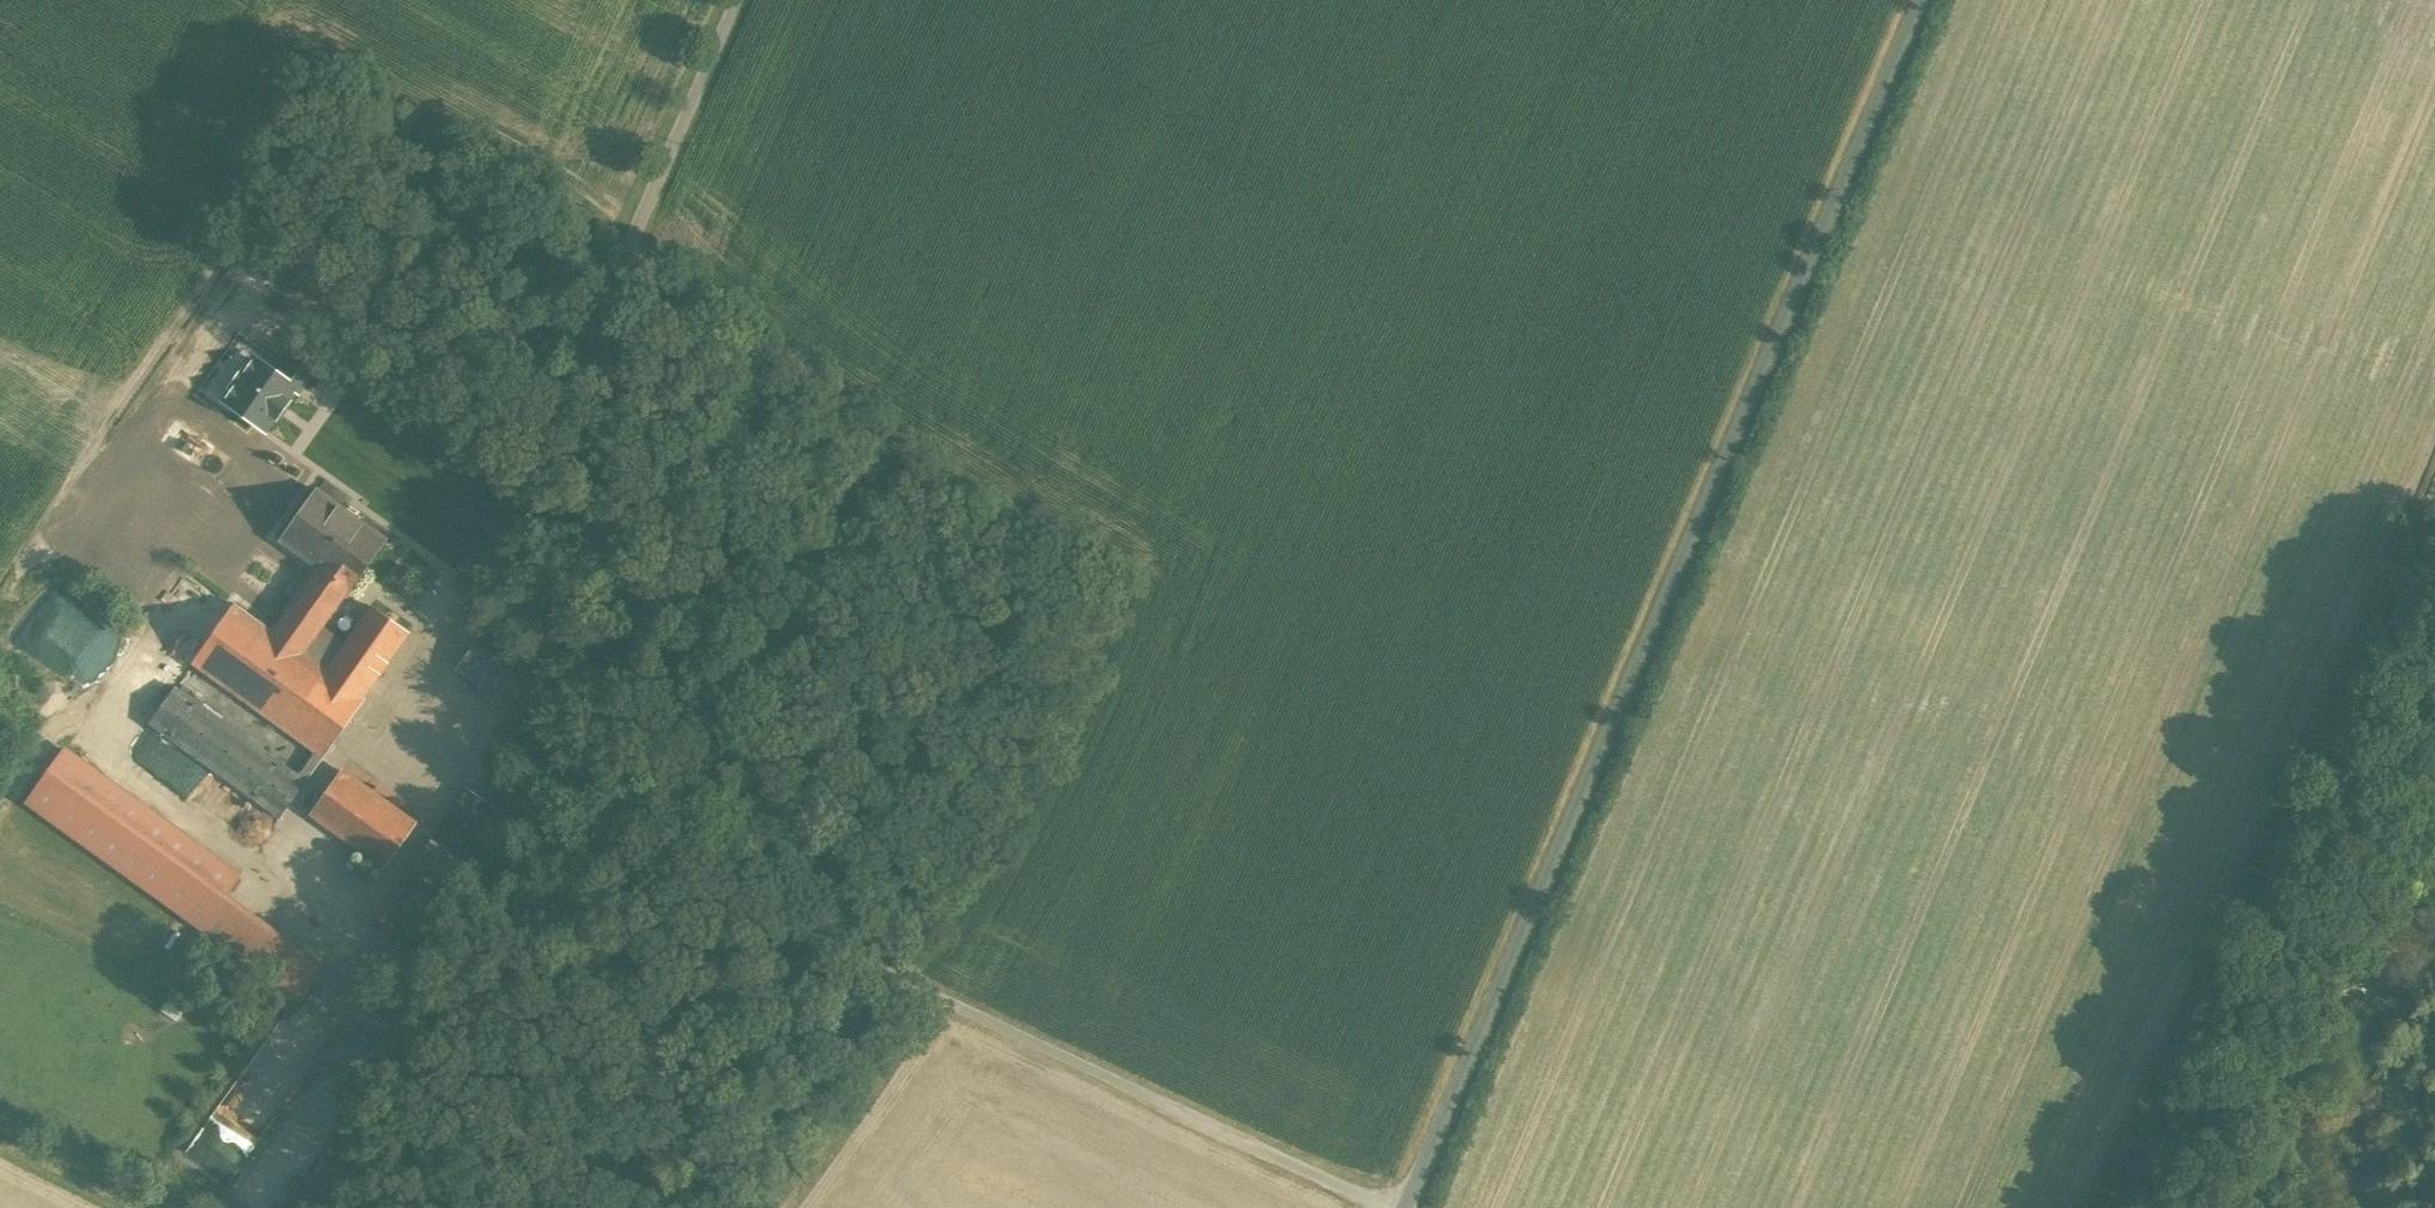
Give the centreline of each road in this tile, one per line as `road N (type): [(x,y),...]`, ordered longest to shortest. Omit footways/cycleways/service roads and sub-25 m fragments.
road 1 (unclassified): [(1404,1207),(1920,0)]
road 2 (unclassified): [(734,0),(397,720)]

